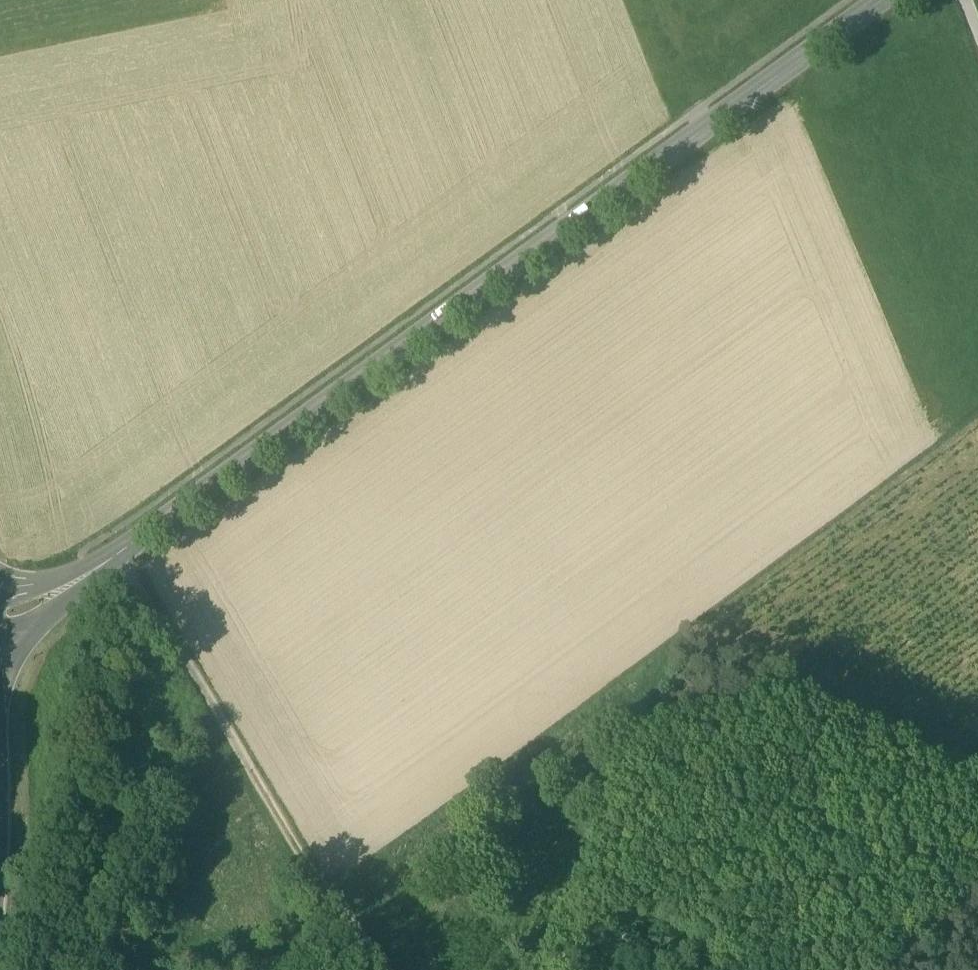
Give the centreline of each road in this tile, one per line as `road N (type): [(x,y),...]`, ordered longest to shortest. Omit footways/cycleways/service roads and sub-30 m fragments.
road 1 (residential): [(882,0),(117,556),(0,614)]
road 2 (track): [(382,969),(117,556)]

